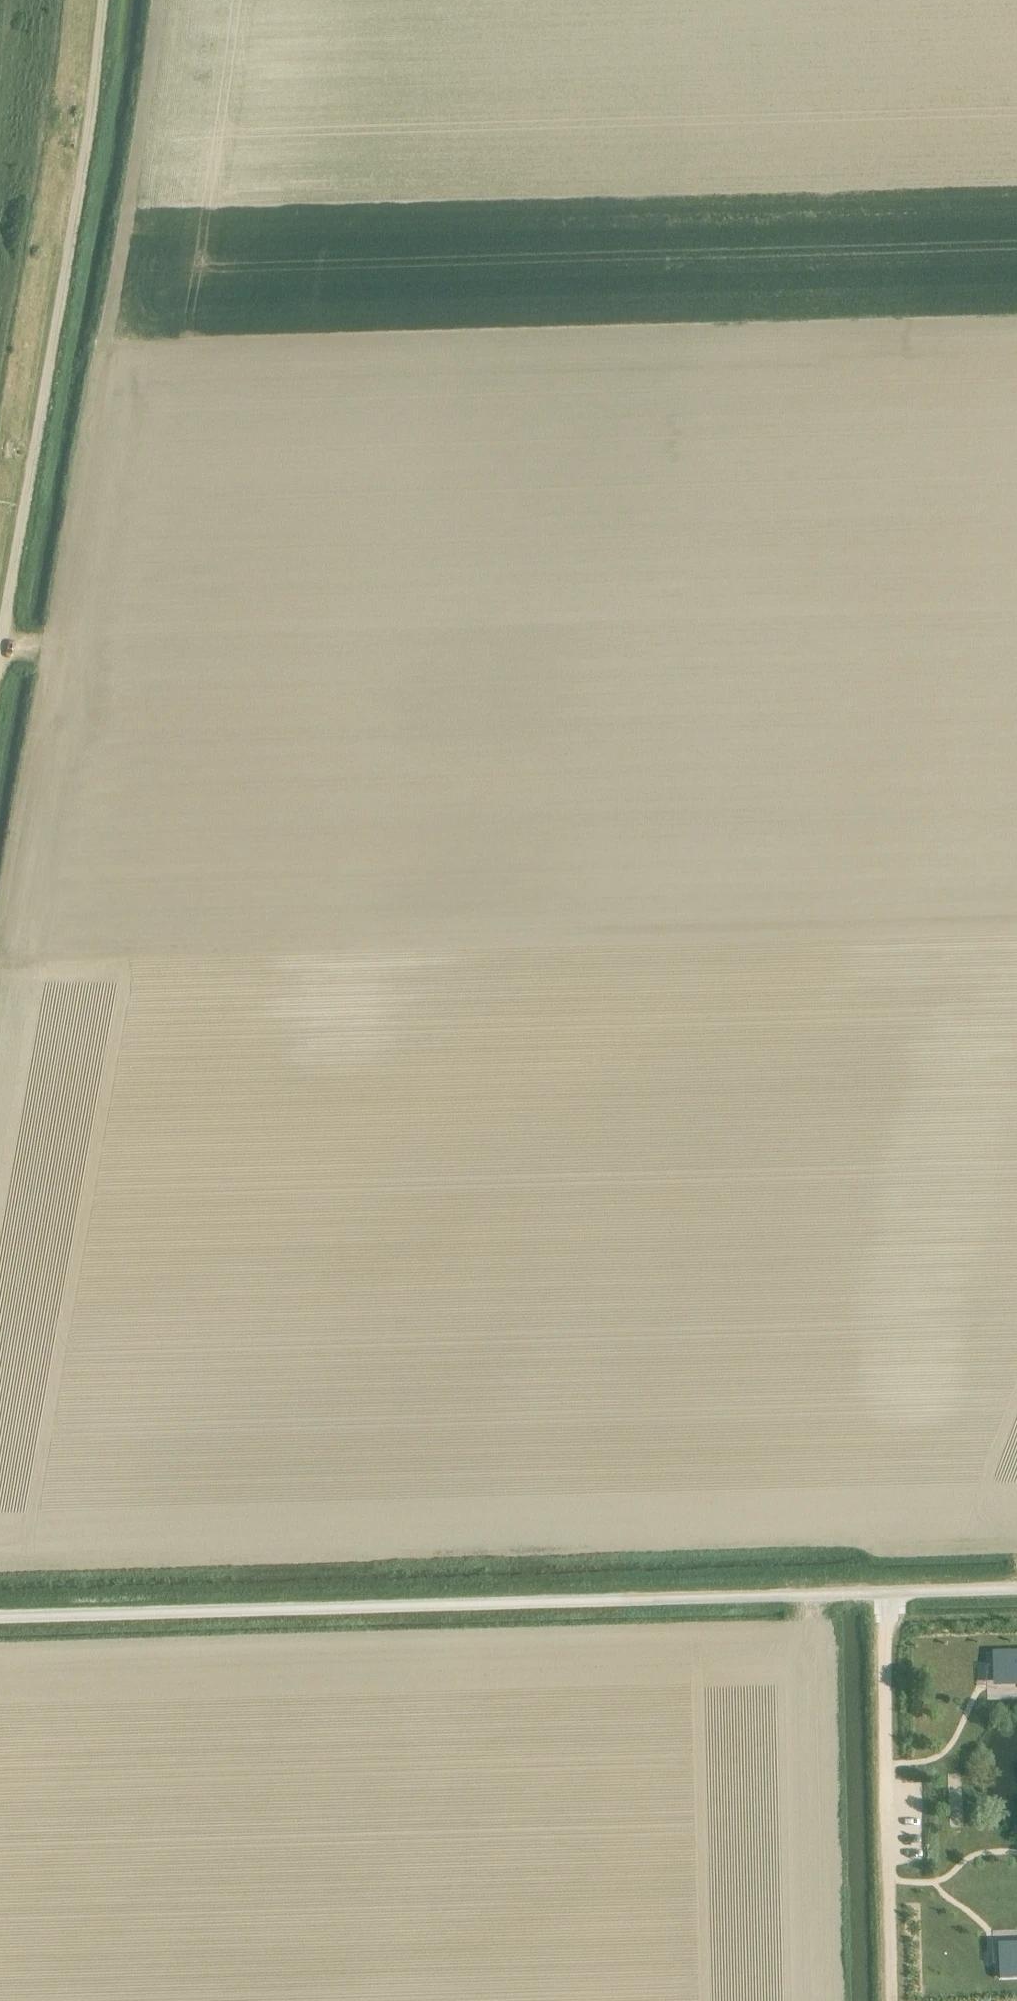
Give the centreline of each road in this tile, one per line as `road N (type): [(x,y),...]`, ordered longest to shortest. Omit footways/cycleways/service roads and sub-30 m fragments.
road 1 (unclassified): [(0,1613),(1016,1588)]
road 2 (unclassified): [(0,625),(106,0)]

